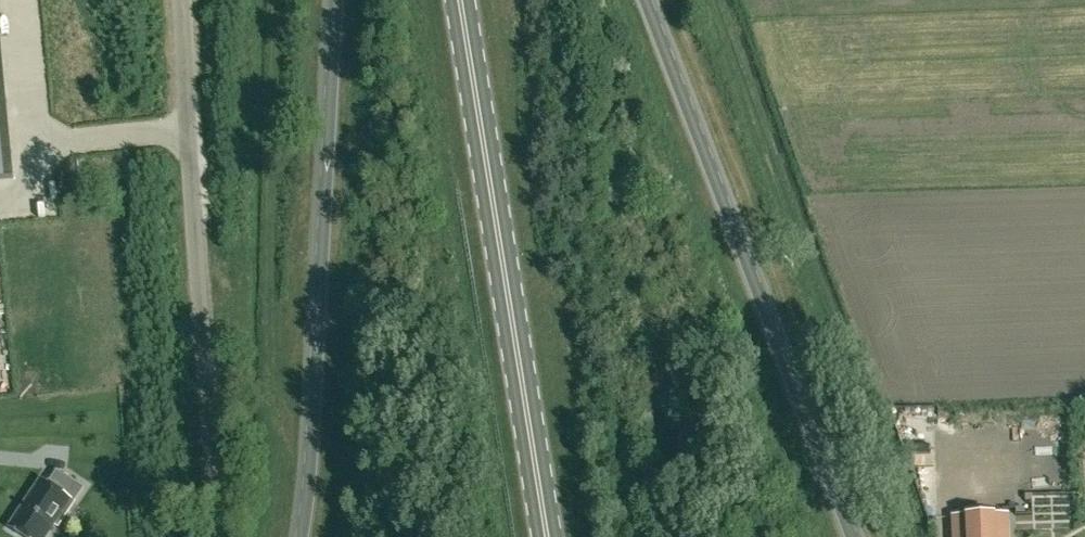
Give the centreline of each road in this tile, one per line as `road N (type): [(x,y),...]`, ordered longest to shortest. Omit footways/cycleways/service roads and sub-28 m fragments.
road 1 (primary): [(852,536),(647,0)]
road 2 (primary): [(547,536),(461,0)]
road 3 (primary): [(334,0),(300,536)]

